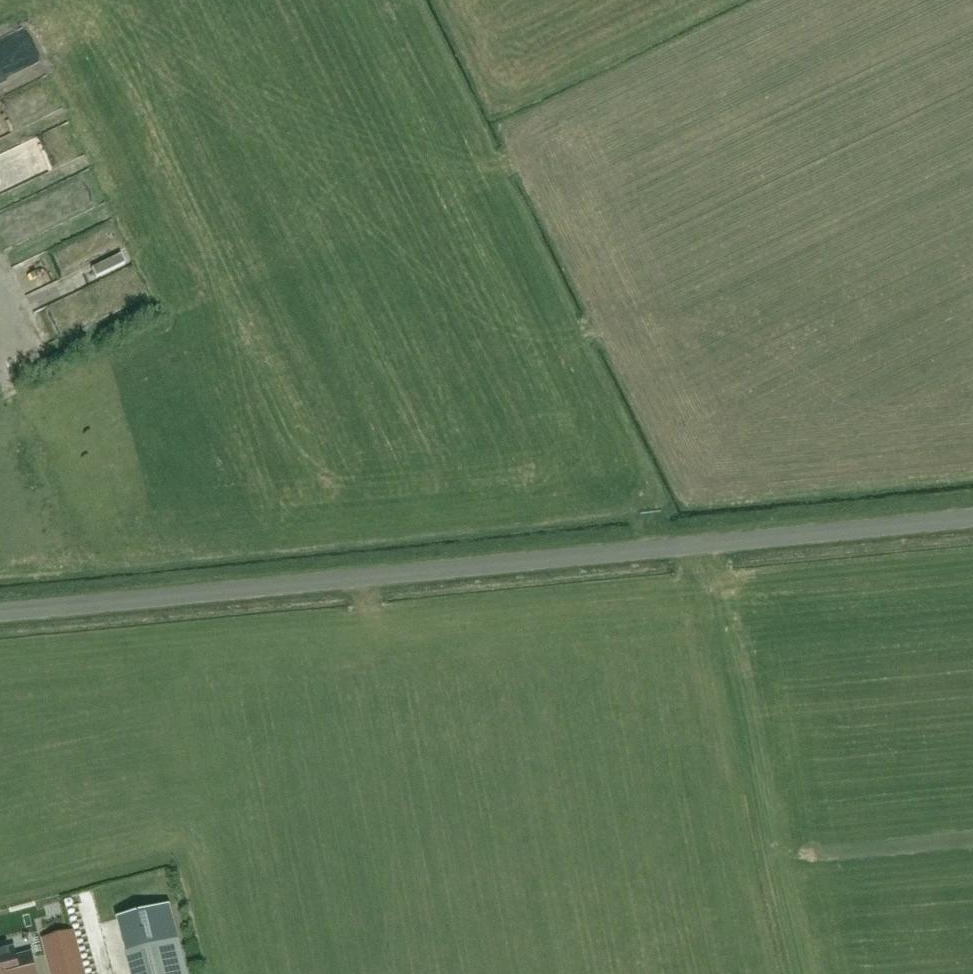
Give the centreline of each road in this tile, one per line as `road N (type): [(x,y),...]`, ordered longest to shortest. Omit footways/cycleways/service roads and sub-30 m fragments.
road 1 (tertiary): [(972,519),(0,616)]

